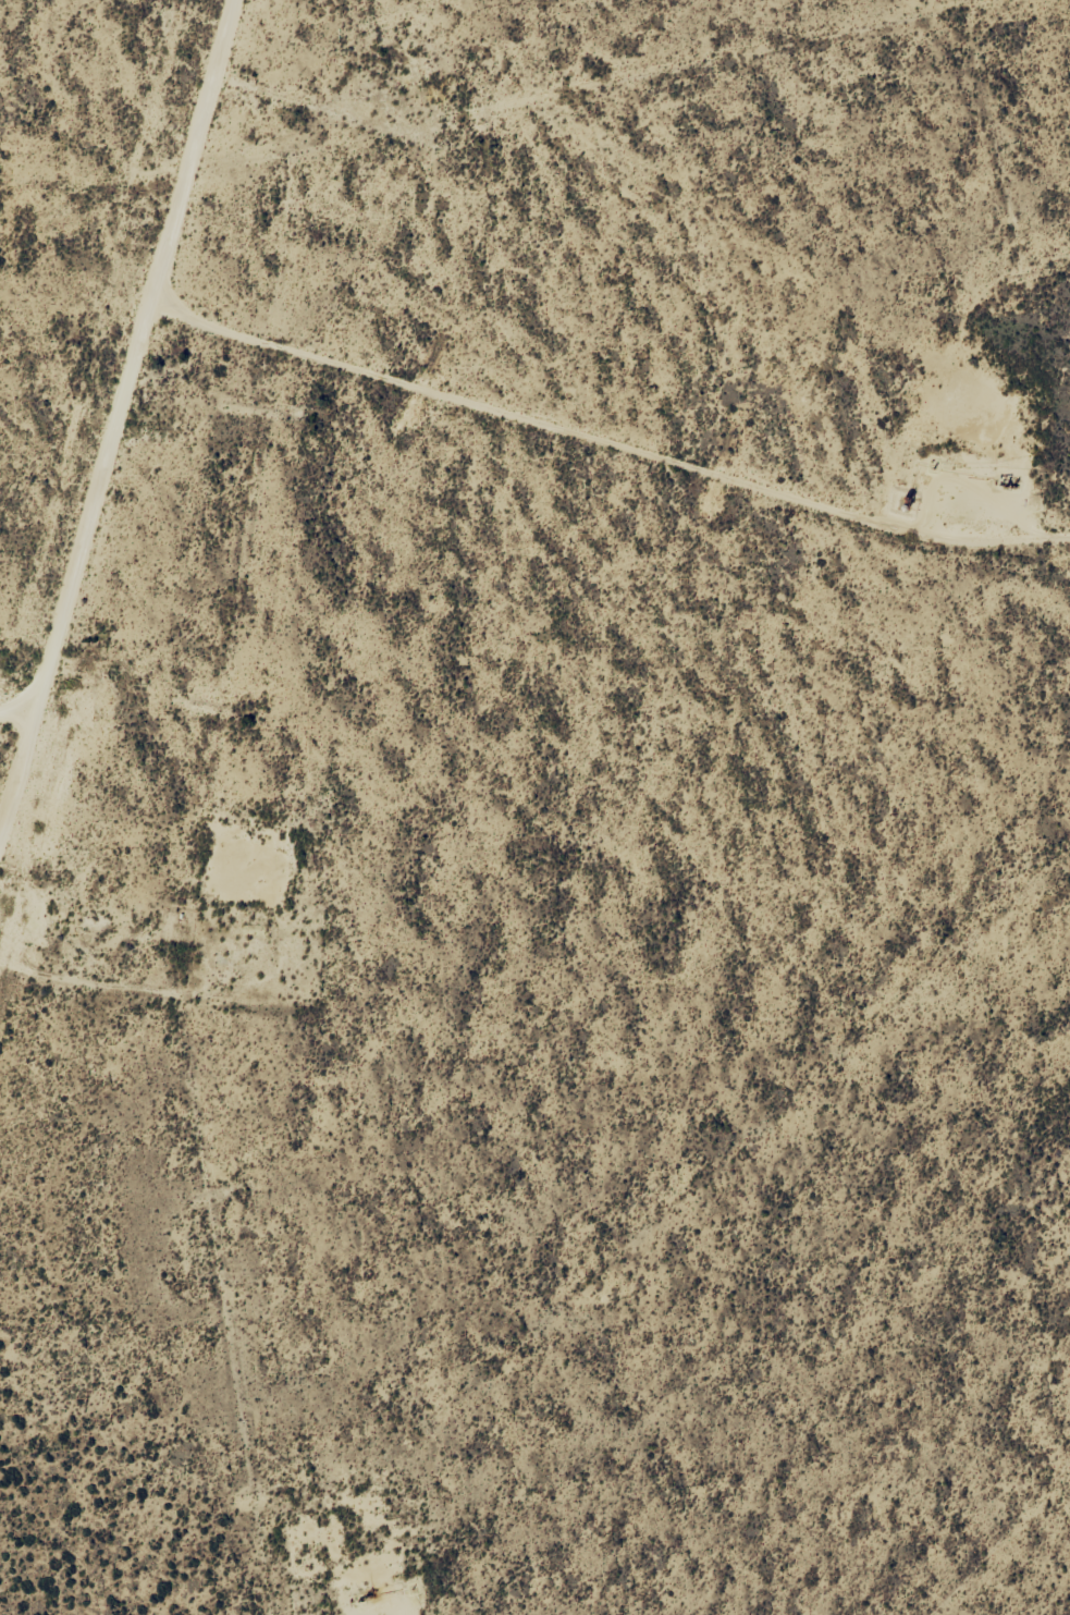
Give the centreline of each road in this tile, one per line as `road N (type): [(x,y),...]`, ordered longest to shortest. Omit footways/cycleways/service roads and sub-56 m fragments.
road 1 (track): [(225,1614),(580,1332),(1069,870)]
road 2 (track): [(0,722),(25,724),(57,676),(249,0)]

